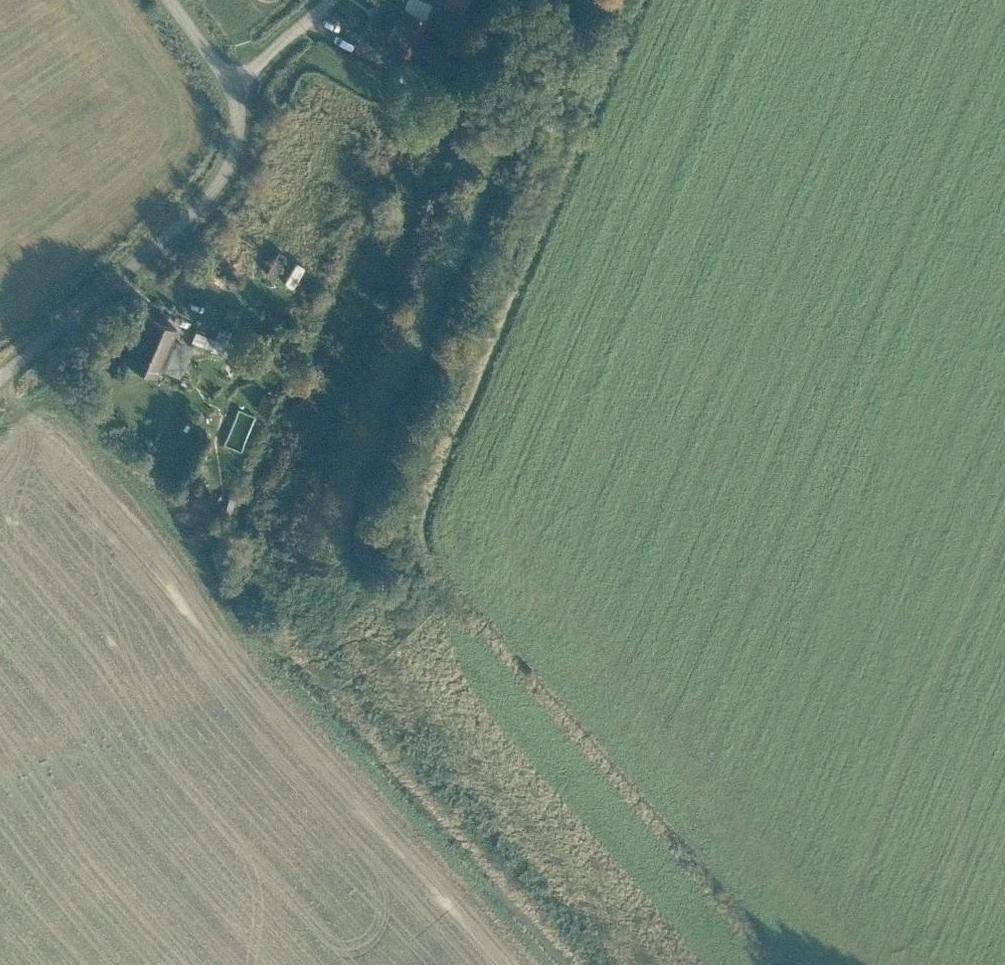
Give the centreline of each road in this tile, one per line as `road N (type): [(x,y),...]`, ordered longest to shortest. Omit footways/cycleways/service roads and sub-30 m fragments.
road 1 (unclassified): [(169,0),(228,84),(243,136),(230,168),(202,206),(0,377)]

